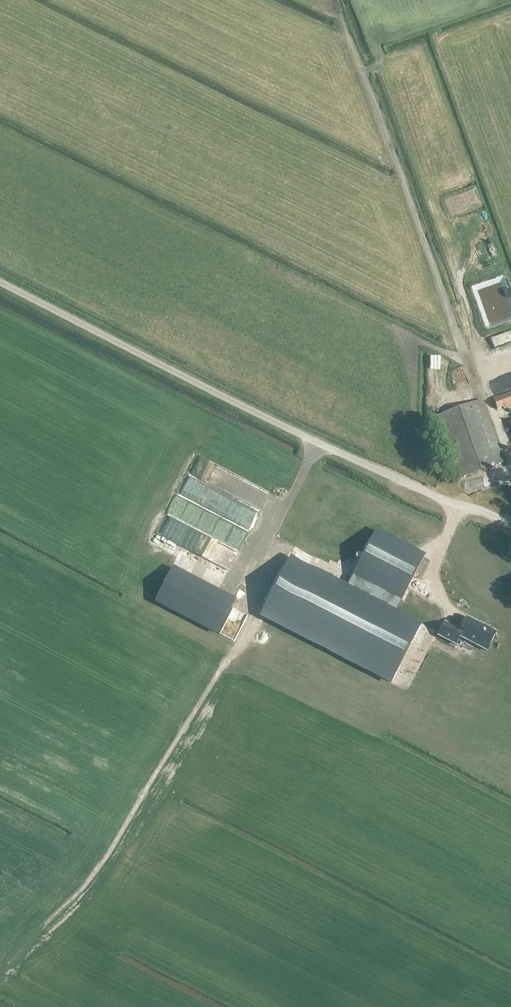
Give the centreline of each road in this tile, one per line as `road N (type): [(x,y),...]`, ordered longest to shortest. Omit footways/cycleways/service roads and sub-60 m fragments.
road 1 (unclassified): [(510,530),(301,435),(0,281)]

